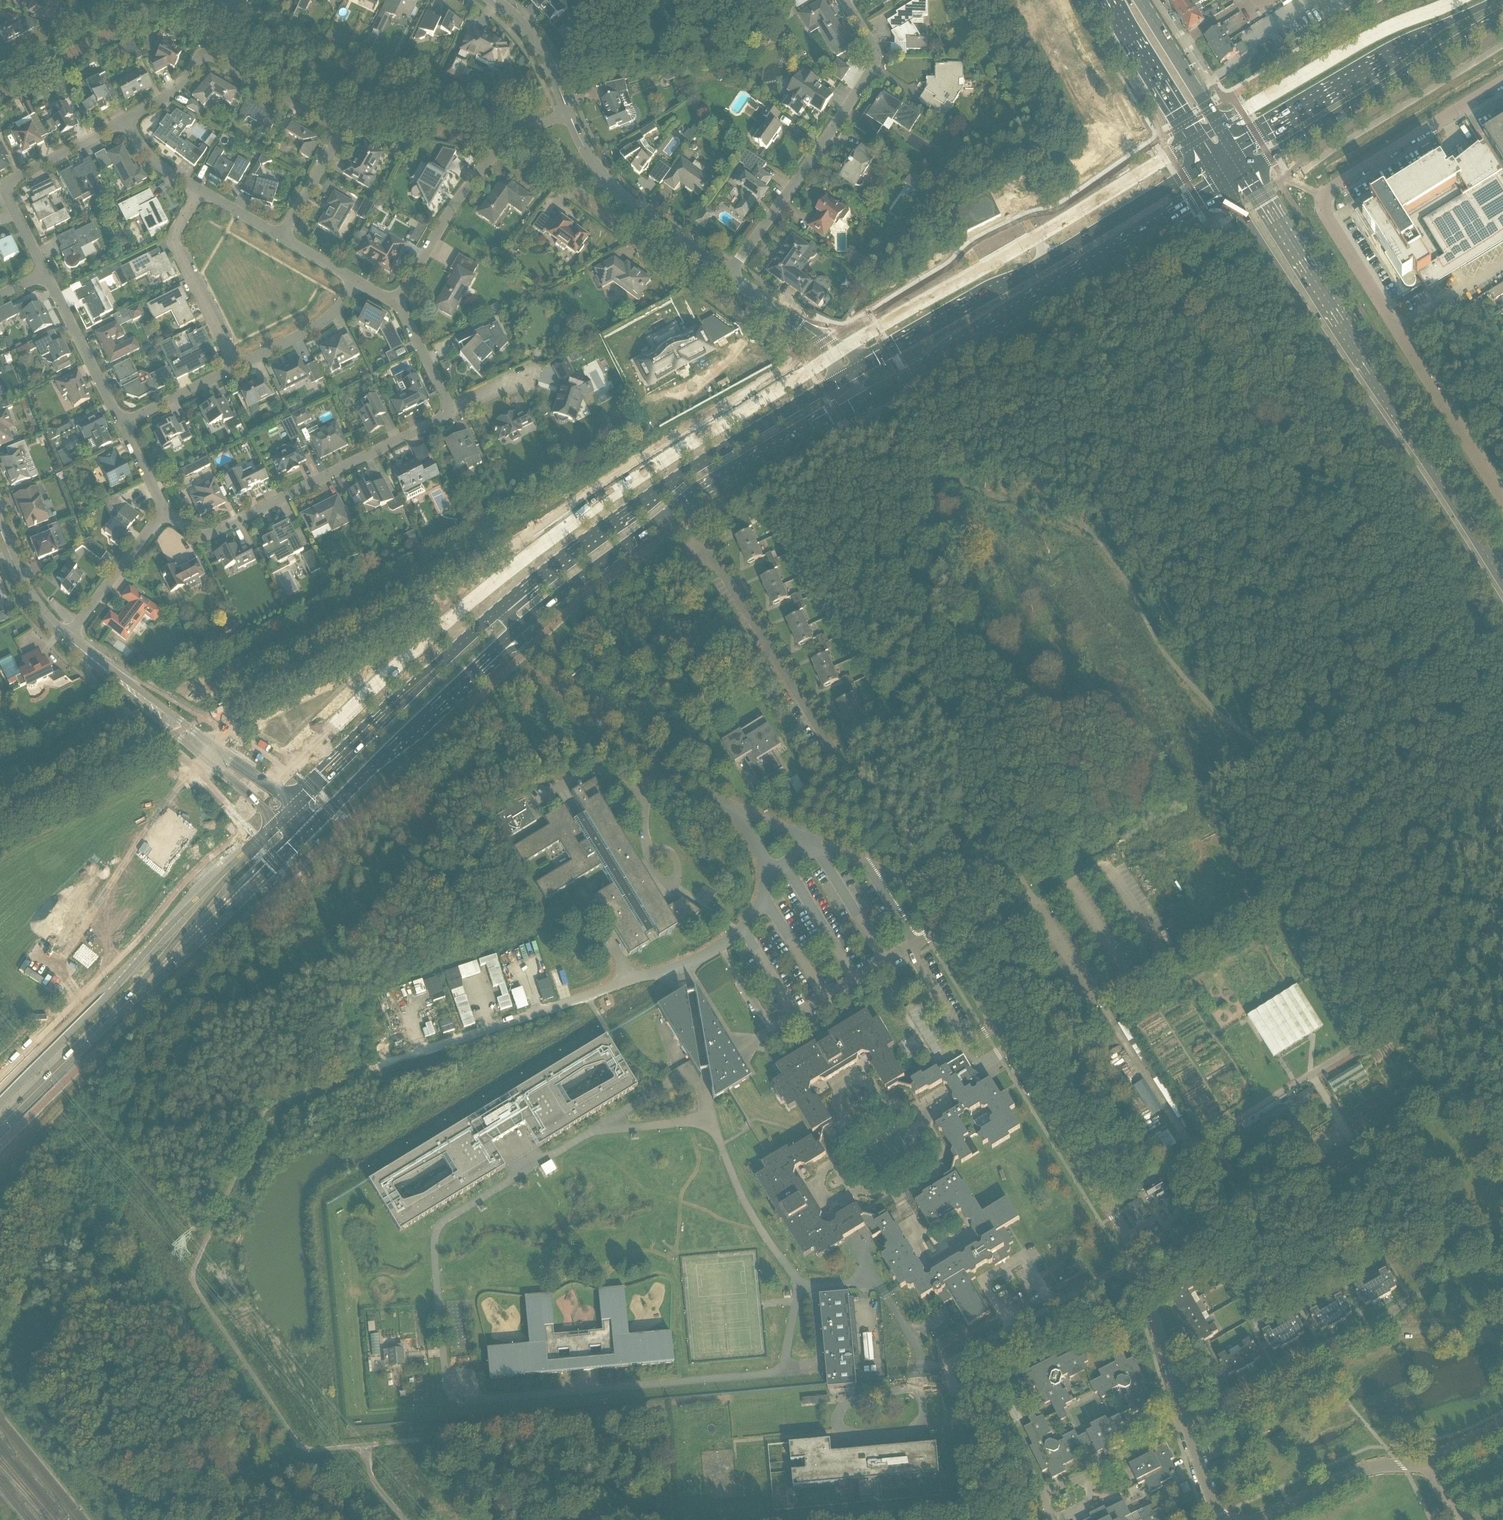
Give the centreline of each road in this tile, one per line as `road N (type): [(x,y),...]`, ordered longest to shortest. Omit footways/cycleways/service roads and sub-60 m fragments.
road 1 (secondary): [(307,834),(542,609),(679,507),(864,399)]
road 2 (secondary): [(844,377),(669,483),(547,569),(297,806)]
road 3 (unclassified): [(1502,500),(1324,212),(1323,198),(1502,82)]
road 4 (primary): [(1223,184),(1502,617)]
road 5 (primary): [(1502,578),(1247,170)]
road 6 (secondary): [(0,1130),(307,834)]
road 7 (secondary): [(864,399),(1223,184)]
road 8 (secondary): [(1209,162),(860,369)]
road 9 (secondary): [(278,824),(0,1097)]
road 10 (residential): [(125,122),(211,55),(335,129),(338,141),(281,238)]
road 11 (residential): [(844,0),(876,61),(730,275)]
road 12 (residential): [(165,513),(206,537),(447,415),(450,407)]
road 13 (secondary): [(1496,0),(1233,148)]
road 14 (secondary): [(1247,170),(1502,15)]
road 15 (residential): [(396,305),(489,160),(567,111)]
road 16 (tertiary): [(730,275),(608,183),(567,111)]
road 17 (residential): [(45,274),(7,193),(9,182),(125,122)]
road 18 (residential): [(238,366),(174,245),(199,191)]
road 19 (primary): [(1111,0),(1209,162)]
road 20 (tertiary): [(297,806),(149,705)]
road 21 (tertiary): [(149,705),(278,824)]
road 22 (residential): [(121,424),(45,274)]
road 23 (residential): [(68,640),(165,513)]
road 24 (residential): [(238,366),(320,326),(356,283)]
road 25 (tertiary): [(567,111),(547,60),(492,0)]
road 26 (tertiary): [(68,640),(18,575),(0,529)]
road 27 (residential): [(121,424),(238,366)]

